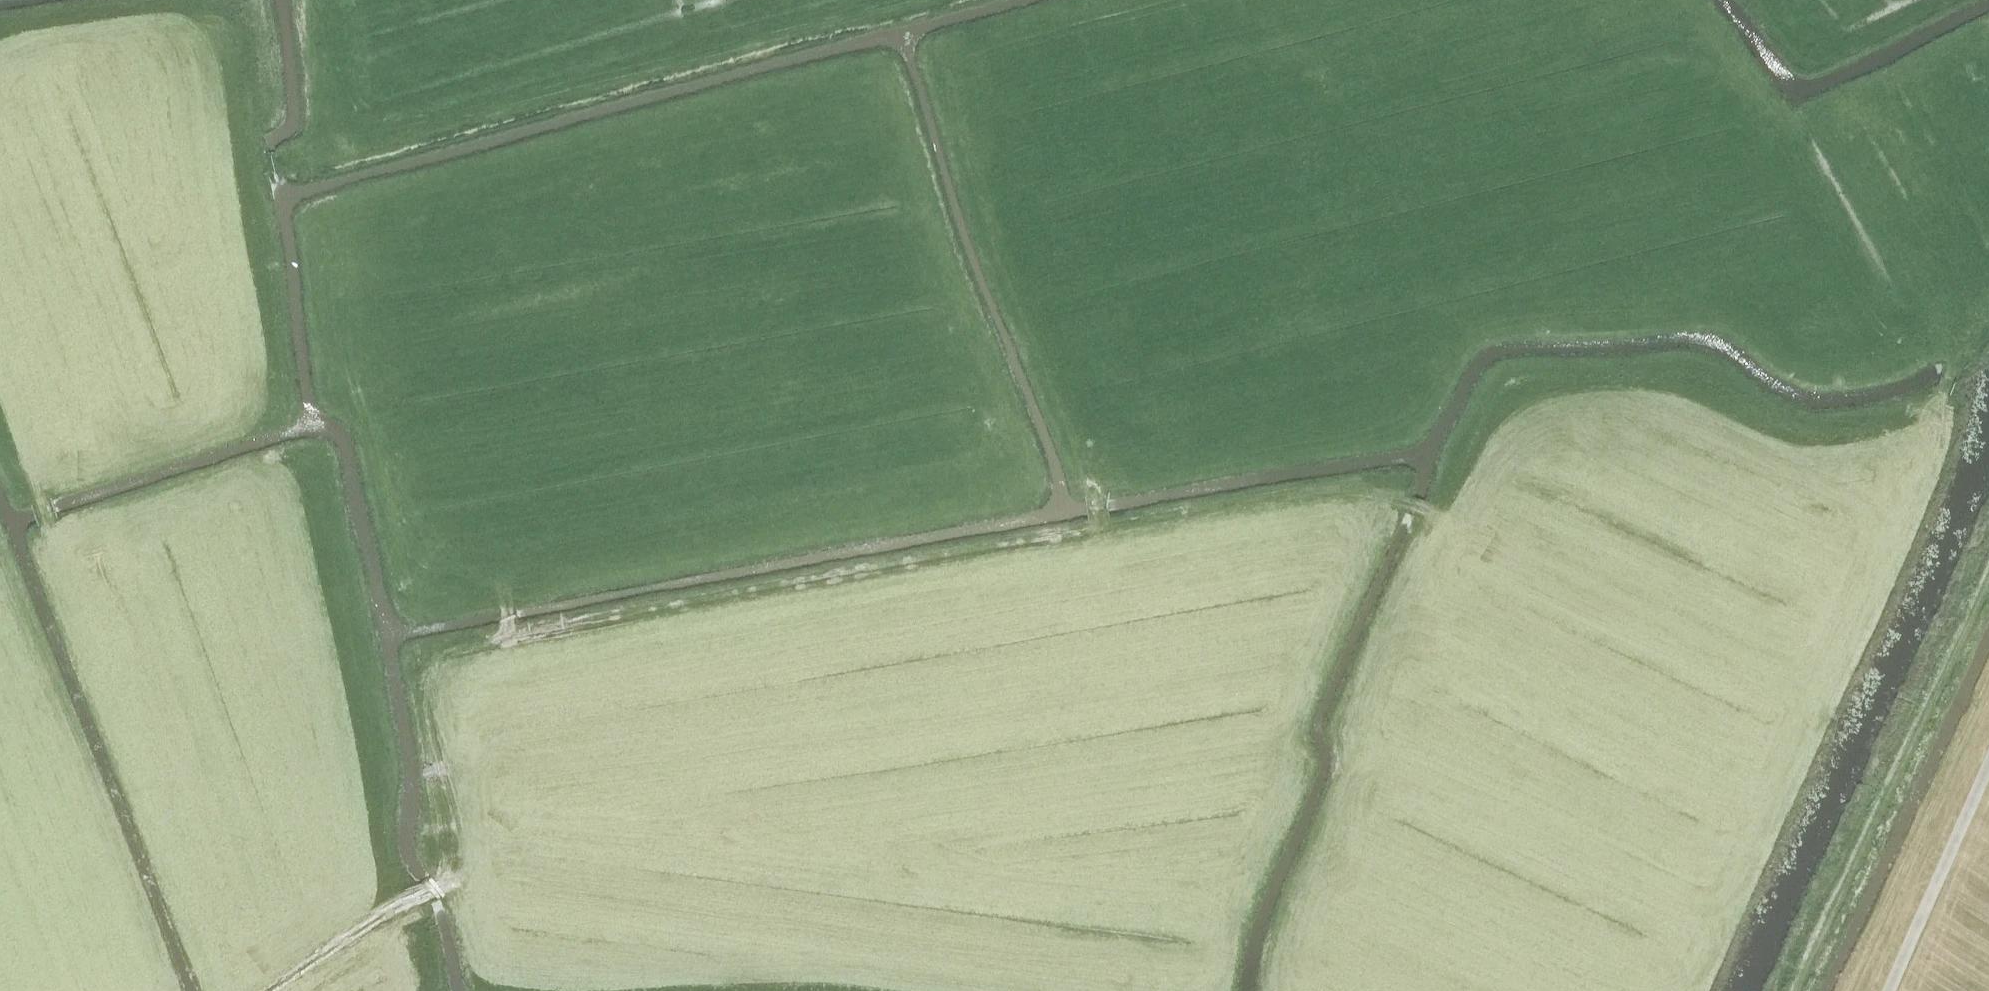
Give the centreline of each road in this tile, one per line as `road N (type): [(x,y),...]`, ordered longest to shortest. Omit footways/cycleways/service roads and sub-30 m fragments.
road 1 (track): [(1889,990),(1988,765)]
road 2 (track): [(270,990),(445,887)]

